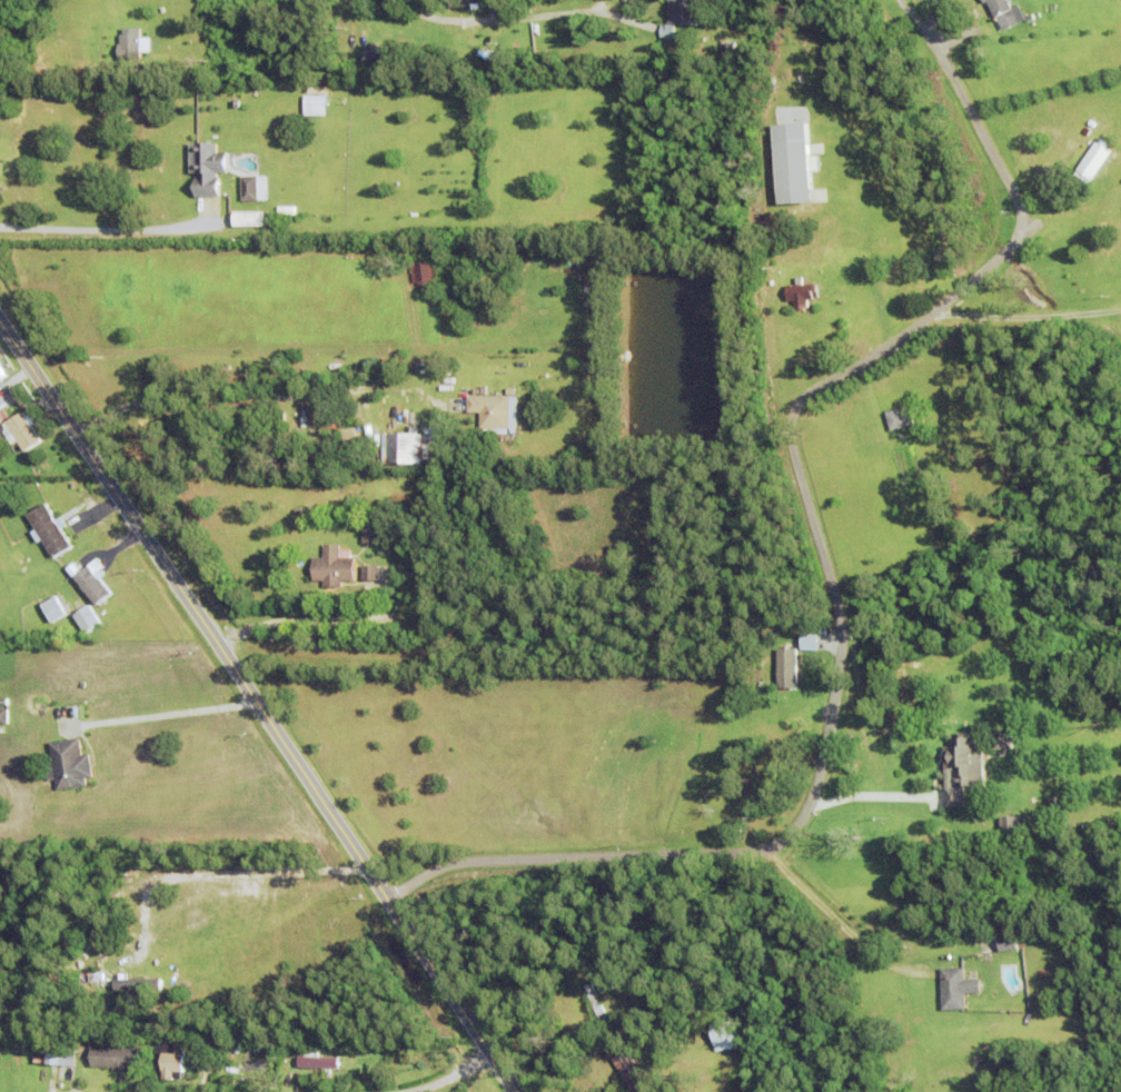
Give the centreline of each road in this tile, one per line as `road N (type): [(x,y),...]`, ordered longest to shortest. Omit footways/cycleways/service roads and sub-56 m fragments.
road 1 (residential): [(386,899),(454,863),(752,854),(787,837),(801,820),(830,731),(843,643),(794,441),(795,409),(900,341),(995,265),(1020,234),(1021,201),(930,23)]
road 2 (tertiary): [(520,1091),(0,318)]
road 3 (residential): [(323,68),(0,79)]
road 4 (residential): [(498,1058),(418,1089),(376,1091)]

